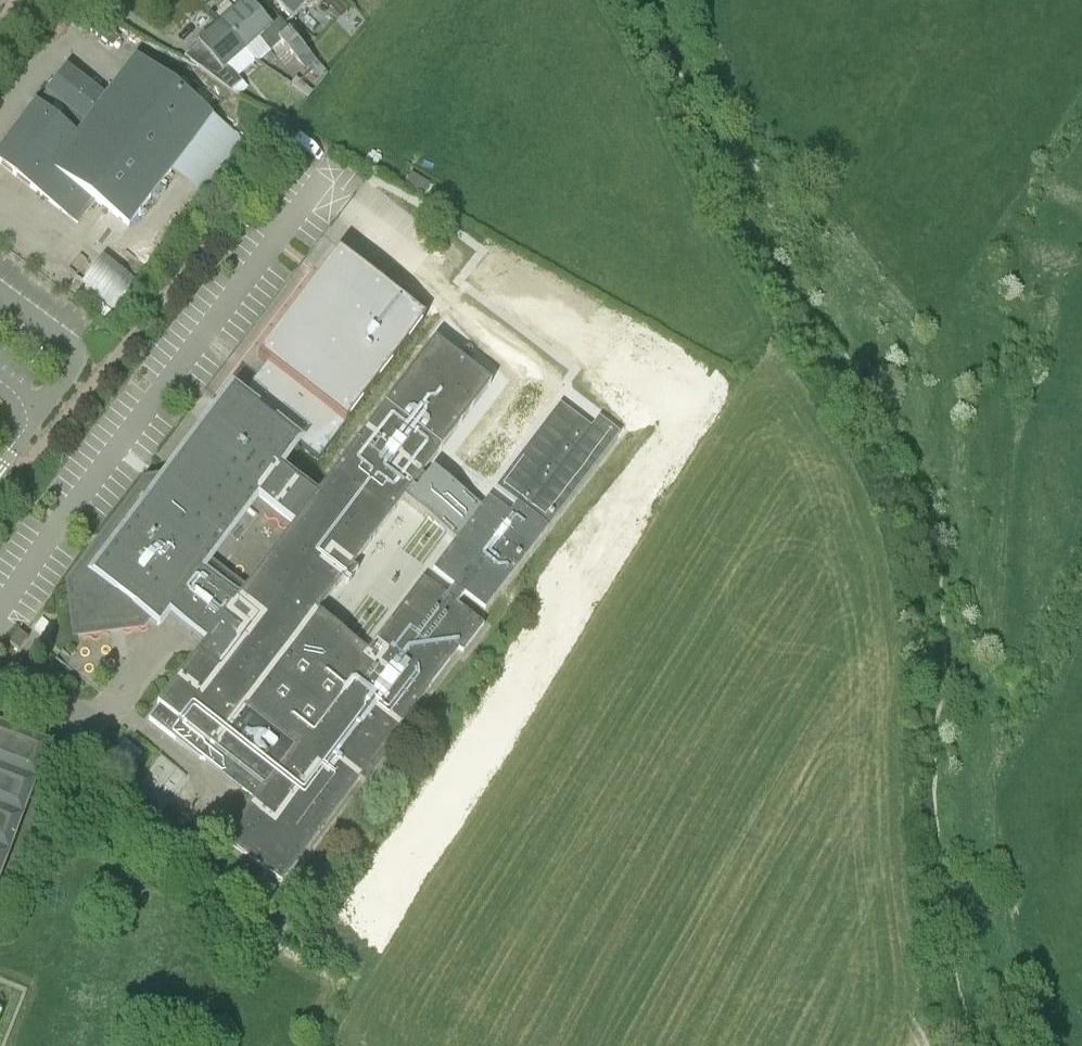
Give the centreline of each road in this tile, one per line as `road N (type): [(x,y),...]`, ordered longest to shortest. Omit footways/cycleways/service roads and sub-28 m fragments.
road 1 (residential): [(0,624),(320,189)]

